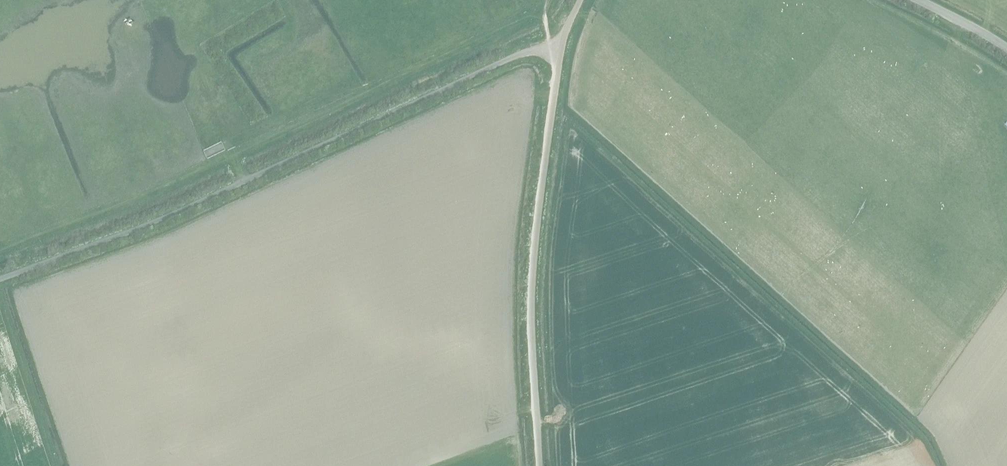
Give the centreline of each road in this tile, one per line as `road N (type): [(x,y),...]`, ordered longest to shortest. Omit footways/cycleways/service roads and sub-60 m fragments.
road 1 (unclassified): [(0,280),(130,233),(534,50),(562,53)]
road 2 (unclassified): [(542,465),(534,276),(562,53)]

